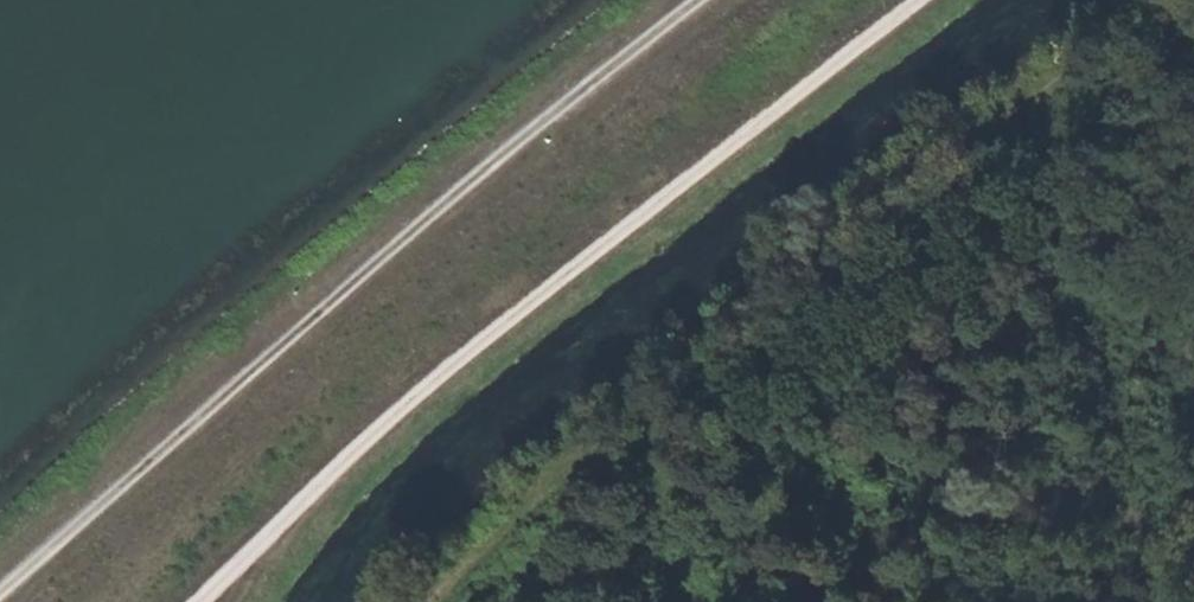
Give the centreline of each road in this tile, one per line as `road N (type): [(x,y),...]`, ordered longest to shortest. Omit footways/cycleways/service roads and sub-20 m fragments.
road 1 (track): [(189,601),(705,152),(915,0)]
road 2 (track): [(4,601),(413,233),(705,0)]
road 3 (track): [(1193,40),(1041,159),(530,601)]
road 4 (track): [(1041,159),(1193,332)]

